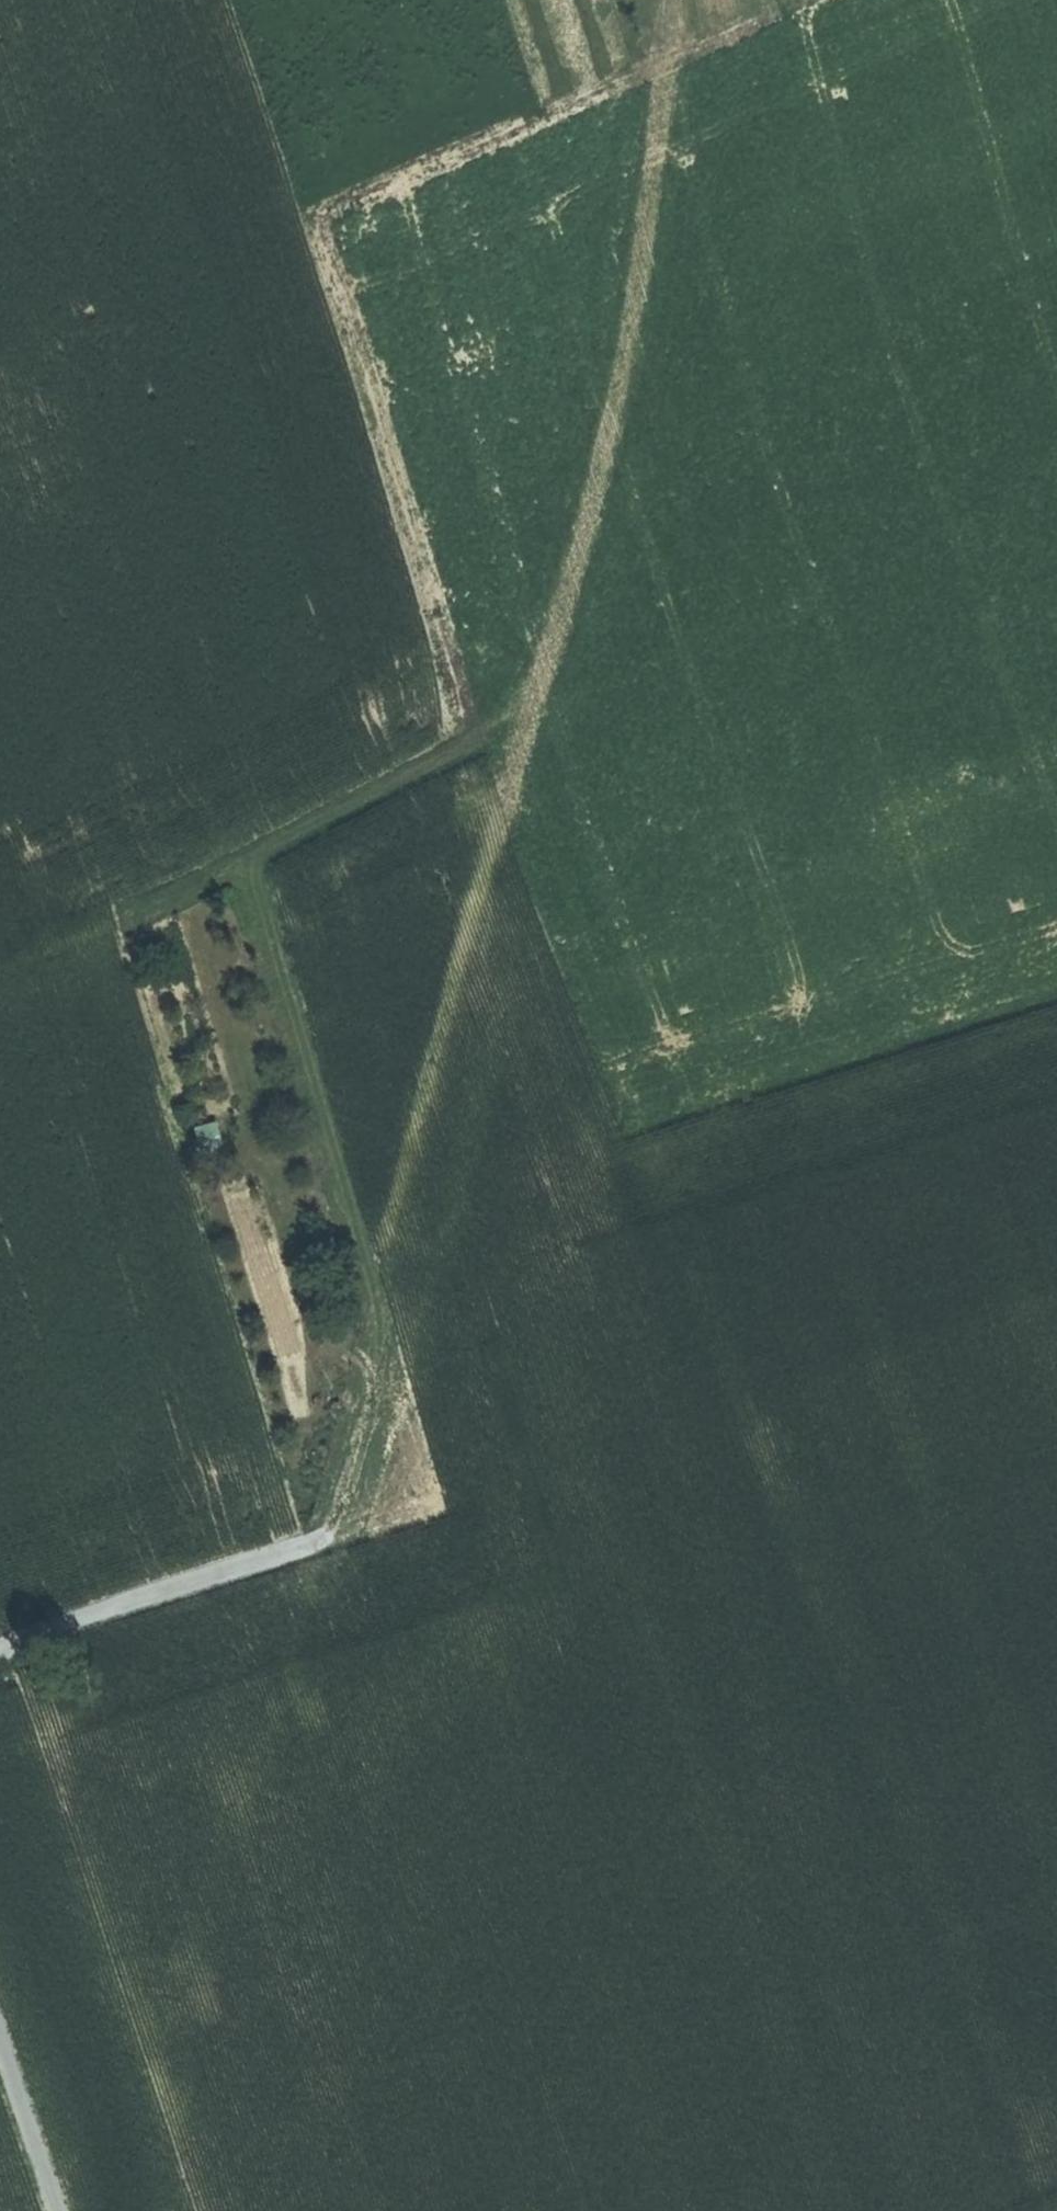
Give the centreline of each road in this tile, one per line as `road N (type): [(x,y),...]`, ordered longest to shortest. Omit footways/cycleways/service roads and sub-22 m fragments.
road 1 (track): [(810,0),(317,220),(424,562),(466,744),(261,851),(255,870),(388,1326),(323,1541),(0,1647)]
road 2 (track): [(0,2046),(55,2210)]
road 3 (track): [(131,918),(261,851)]

